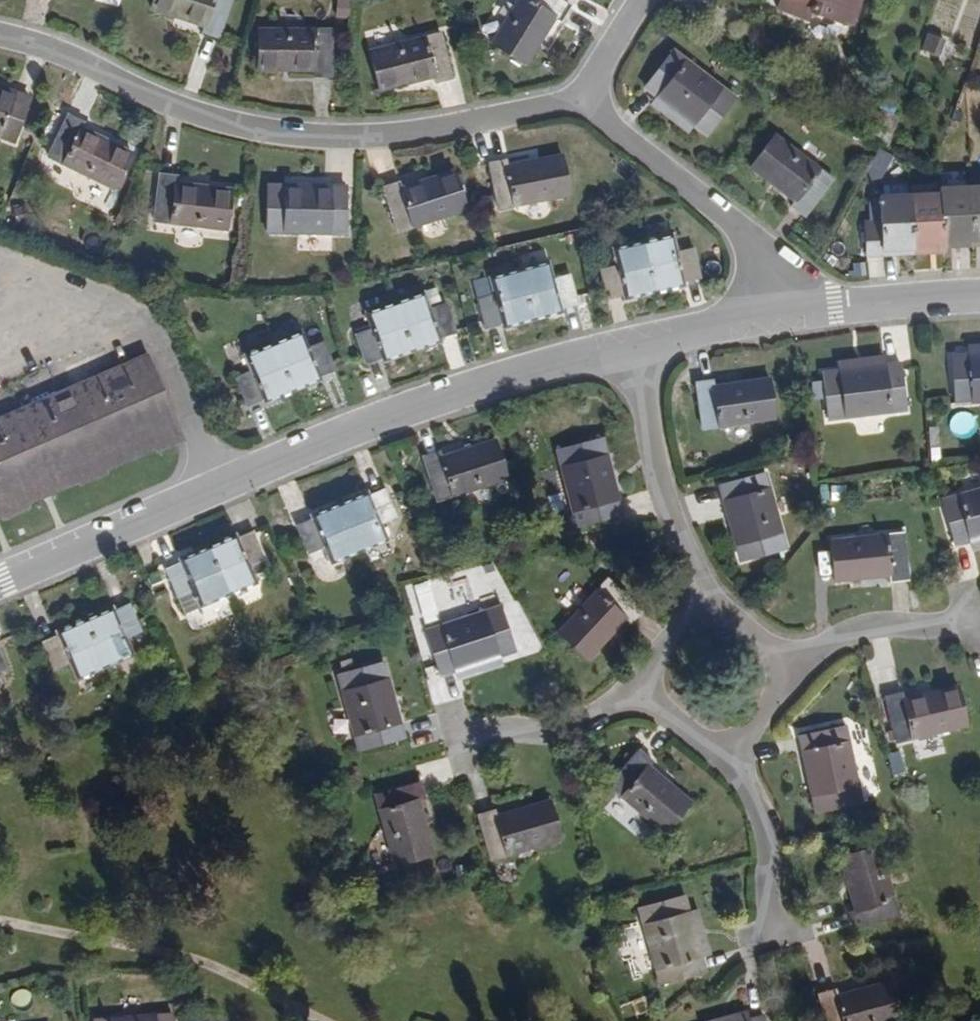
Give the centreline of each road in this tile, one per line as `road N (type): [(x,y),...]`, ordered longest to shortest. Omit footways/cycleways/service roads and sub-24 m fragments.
road 1 (residential): [(0,580),(313,446),(509,374),(627,347)]
road 2 (residential): [(0,33),(188,113),(259,132),(425,127),(573,99)]
road 3 (track): [(0,923),(175,950),(326,1020)]
road 4 (residential): [(573,99),(742,233),(800,312)]
road 5 (residential): [(627,347),(657,494),(693,595)]
road 6 (residential): [(629,694),(558,731),(452,740)]
road 7 (residential): [(969,625),(854,630),(795,666)]
road 8 (residential): [(725,760),(758,828),(767,933)]
road 9 (residential): [(800,312),(979,298)]
road 10 (residential): [(627,347),(800,312)]
road 11 (residential): [(693,595),(795,666)]

